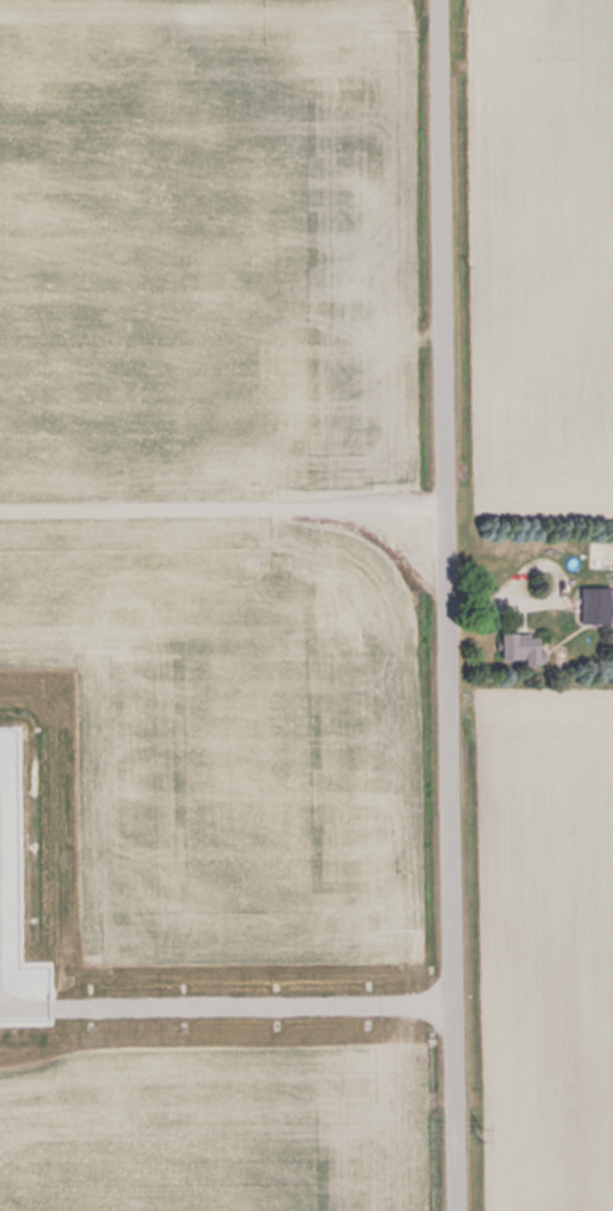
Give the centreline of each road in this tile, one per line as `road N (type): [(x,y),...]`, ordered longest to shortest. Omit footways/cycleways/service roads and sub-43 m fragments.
road 1 (residential): [(463,1210),(444,0)]

